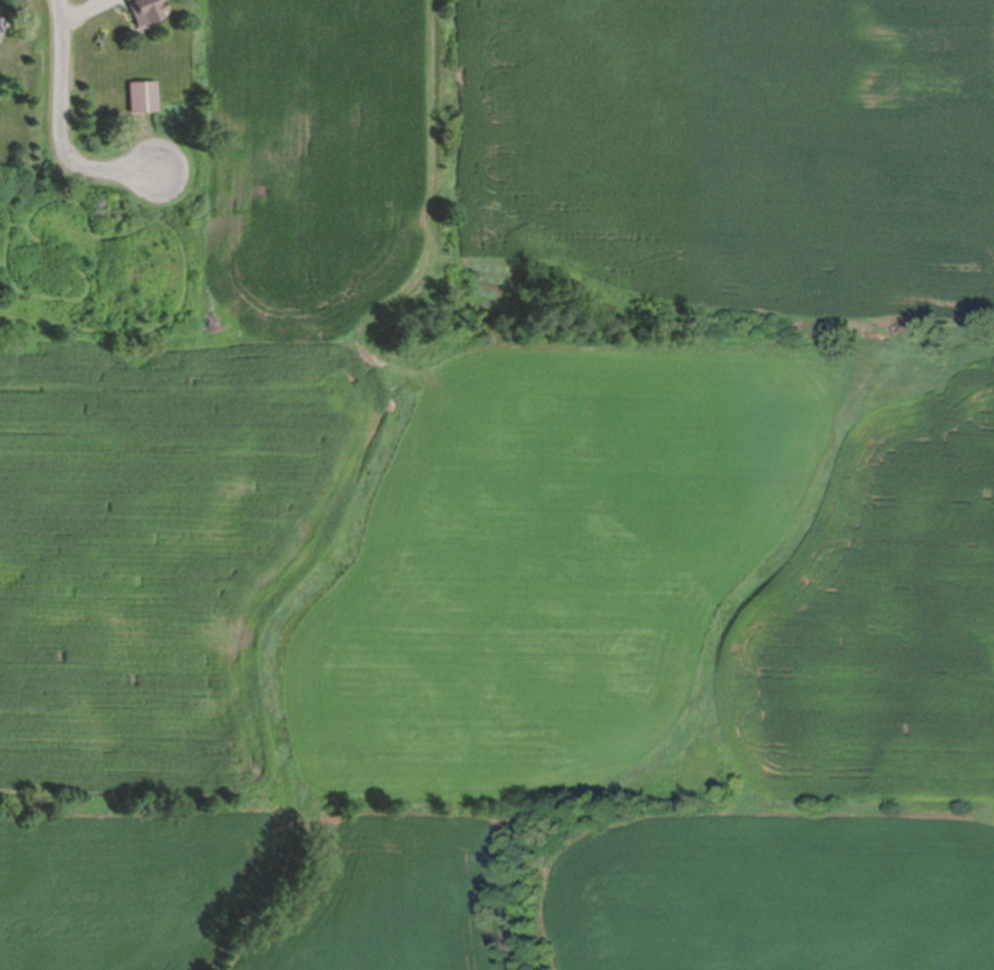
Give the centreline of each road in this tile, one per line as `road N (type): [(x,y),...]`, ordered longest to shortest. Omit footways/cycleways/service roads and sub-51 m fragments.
road 1 (residential): [(59,0),(70,158),(91,170),(159,173)]

